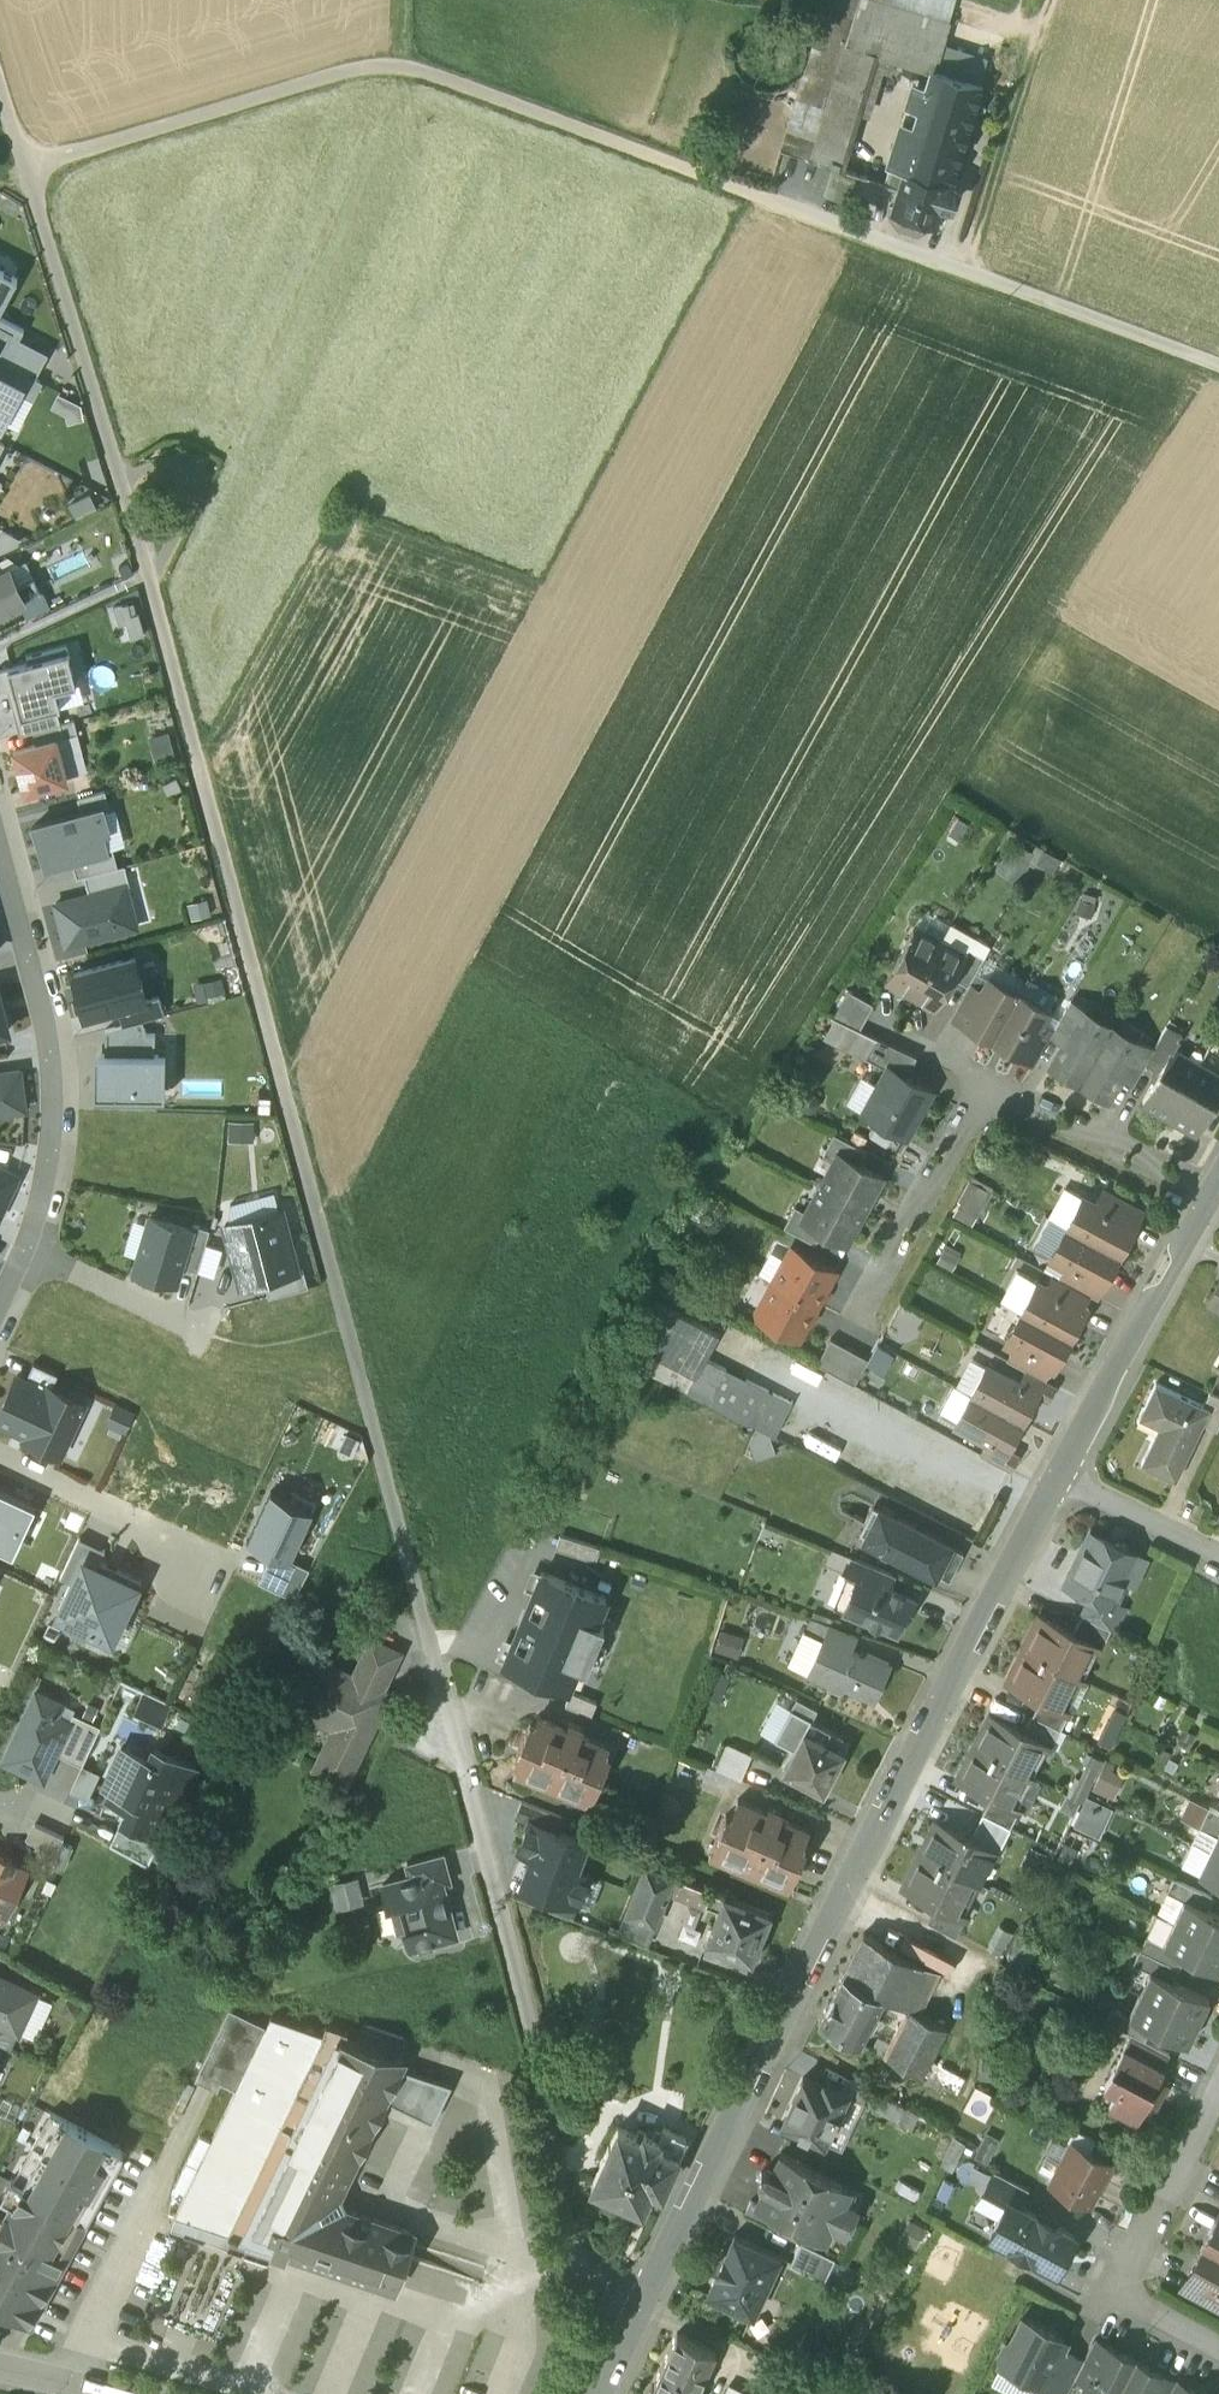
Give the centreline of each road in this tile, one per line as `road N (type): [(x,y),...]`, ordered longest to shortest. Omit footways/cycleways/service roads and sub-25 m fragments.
road 1 (unclassified): [(1218,362),(394,63),(26,168)]
road 2 (track): [(149,584),(422,1620)]
road 3 (tertiary): [(645,2300),(1048,1482)]
road 4 (residential): [(422,1620),(522,2006),(575,2258),(599,2279),(645,2300)]
road 5 (track): [(26,168),(149,584)]
road 6 (residential): [(0,839),(51,1059),(53,1126),(30,1237)]
road 7 (residential): [(1218,2345),(1122,2292),(1218,2089)]
road 8 (tertiary): [(1048,1482),(1204,1196)]
road 9 (residential): [(0,1462),(165,1536),(189,1563),(195,1589),(177,1625)]
road 10 (track): [(961,266),(1046,0)]
road 11 (residential): [(859,1318),(991,1096)]
road 12 (residential): [(991,1096),(1204,1196)]
road 13 (residential): [(30,1237),(204,1332)]
road 14 (residential): [(1218,1561),(1048,1482)]

